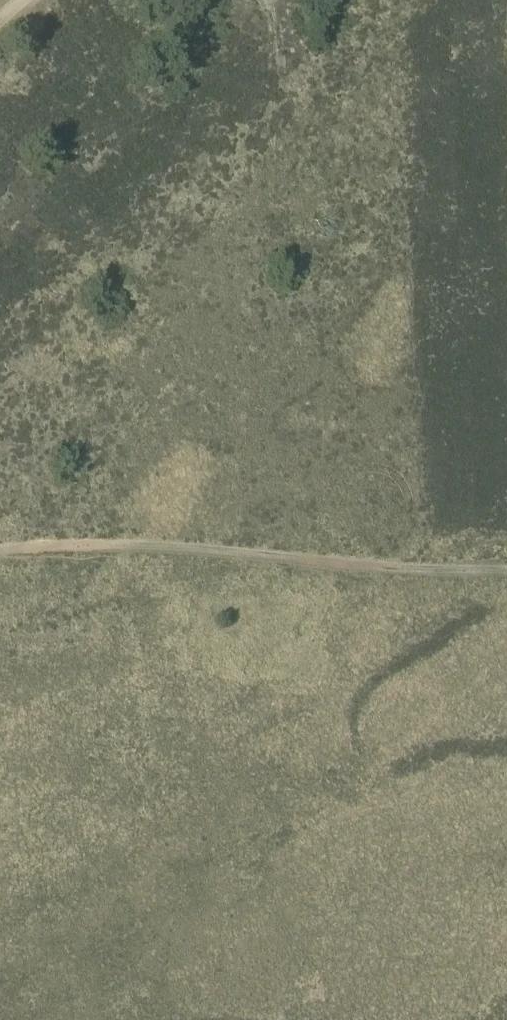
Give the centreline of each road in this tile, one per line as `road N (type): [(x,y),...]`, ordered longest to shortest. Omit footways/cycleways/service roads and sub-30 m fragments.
road 1 (track): [(506,569),(0,543)]

